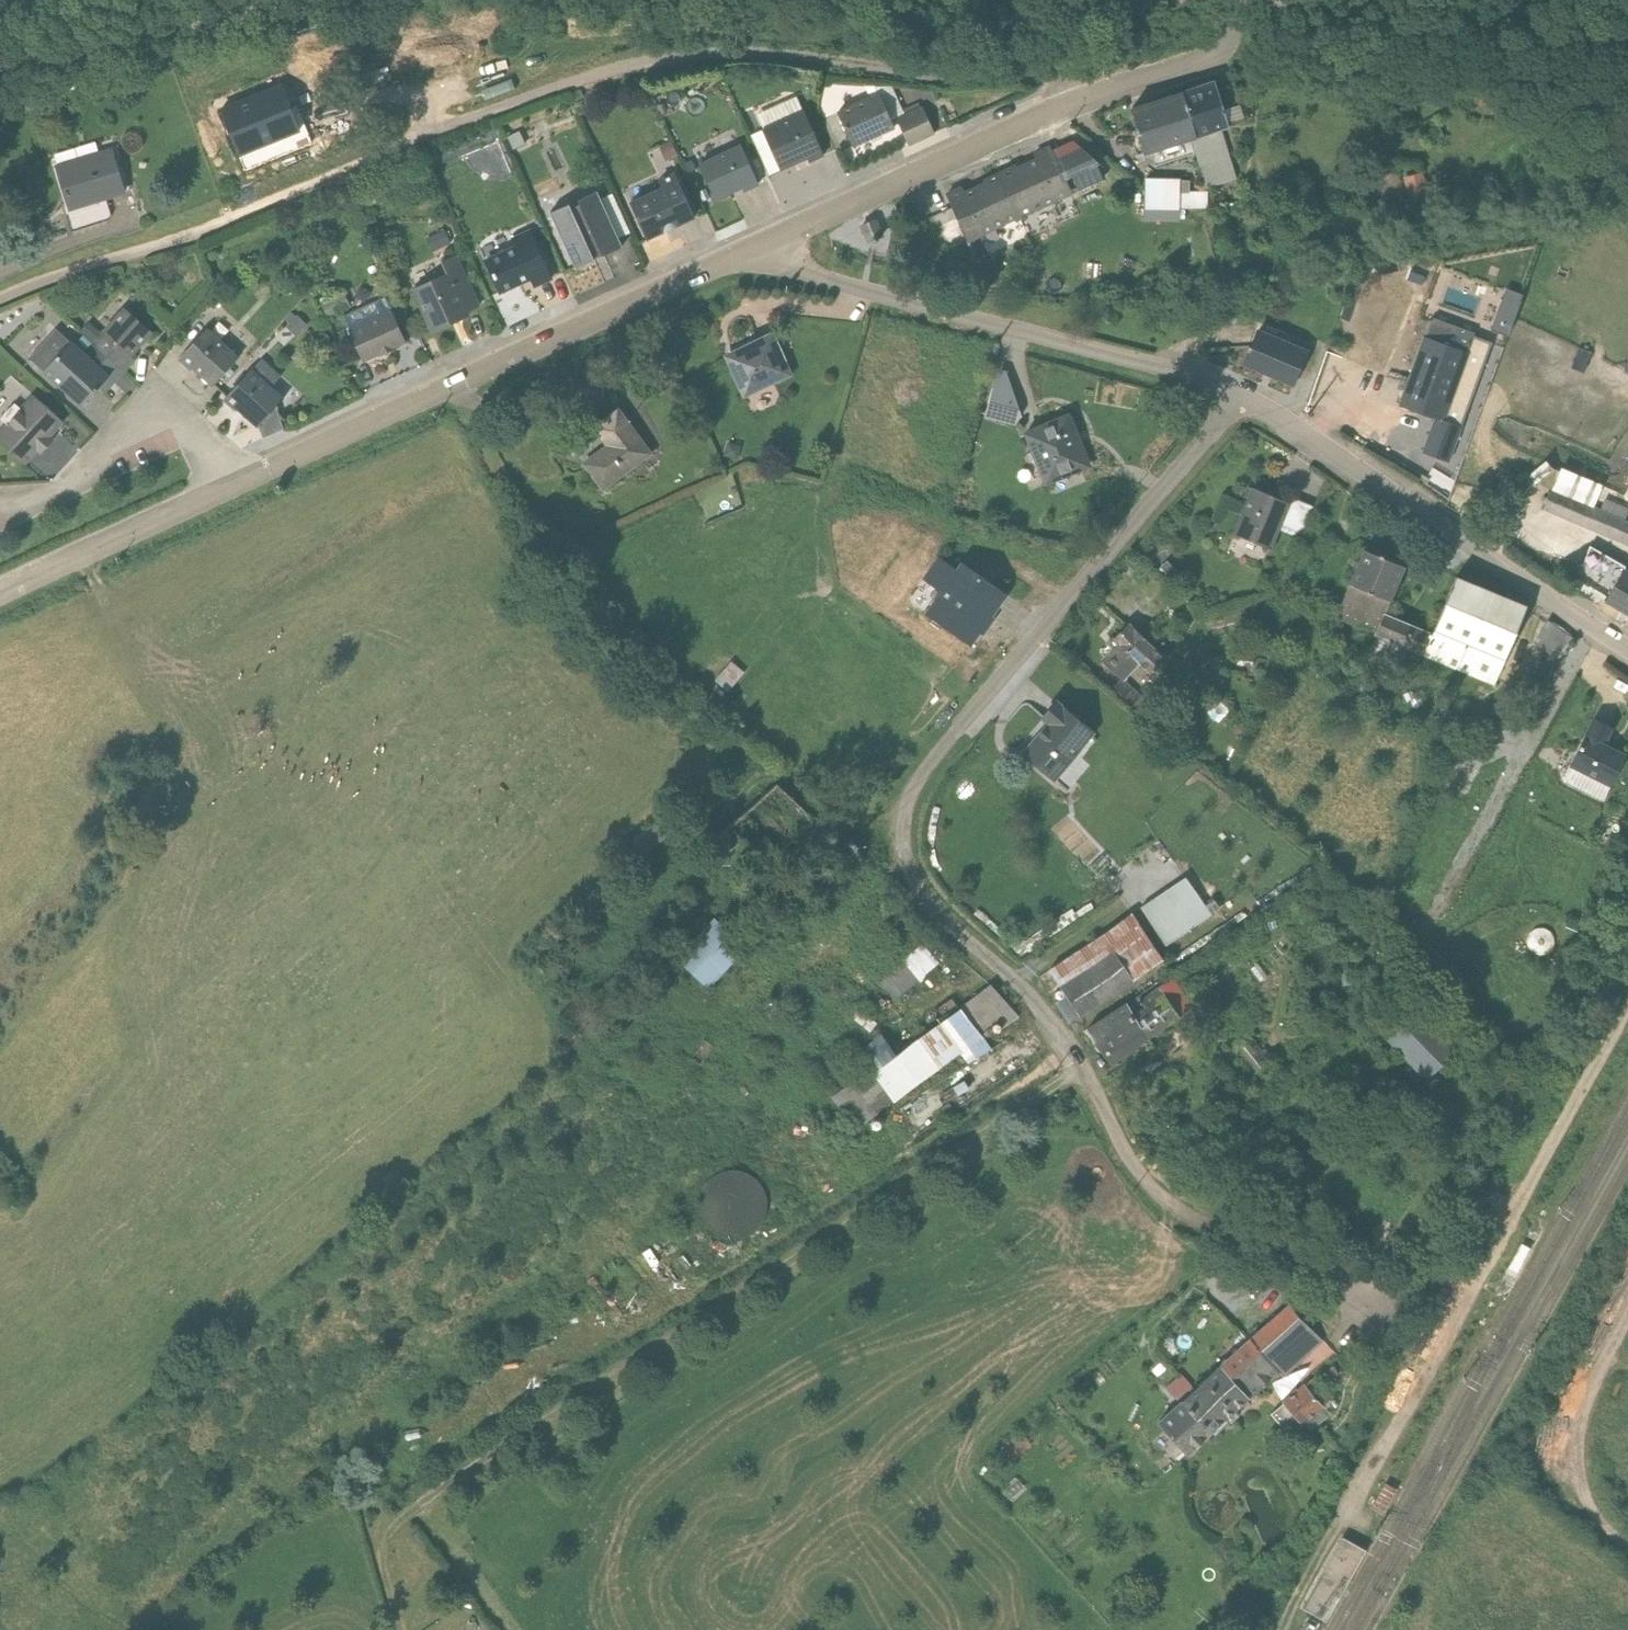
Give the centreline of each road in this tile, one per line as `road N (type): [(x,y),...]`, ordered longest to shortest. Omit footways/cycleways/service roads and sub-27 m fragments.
road 1 (unclassified): [(1247,416),(937,780),(910,816),(895,853),(904,886),(938,936),(1036,1022),(1146,1199),(1175,1229),(1395,1341)]
road 2 (track): [(1627,1043),(1300,1629)]
road 3 (track): [(1108,108),(700,67),(583,90),(460,137)]
road 4 (unclassified): [(1246,0),(1240,40),(1218,70),(1108,108),(748,266)]
road 5 (unclassified): [(748,266),(226,502)]
road 6 (unclassified): [(1247,416),(1159,384),(859,308),(748,266)]
road 7 (unclassified): [(460,137),(202,243),(0,308)]
road 8 (unclassified): [(1627,664),(1247,416)]
road 9 (residential): [(226,502),(204,463),(173,437),(149,440),(80,491),(0,525)]
road 10 (unclassified): [(226,502),(0,605)]
road 11 (track): [(1627,1354),(1598,1411),(1585,1477),(1603,1537),(1627,1563)]

